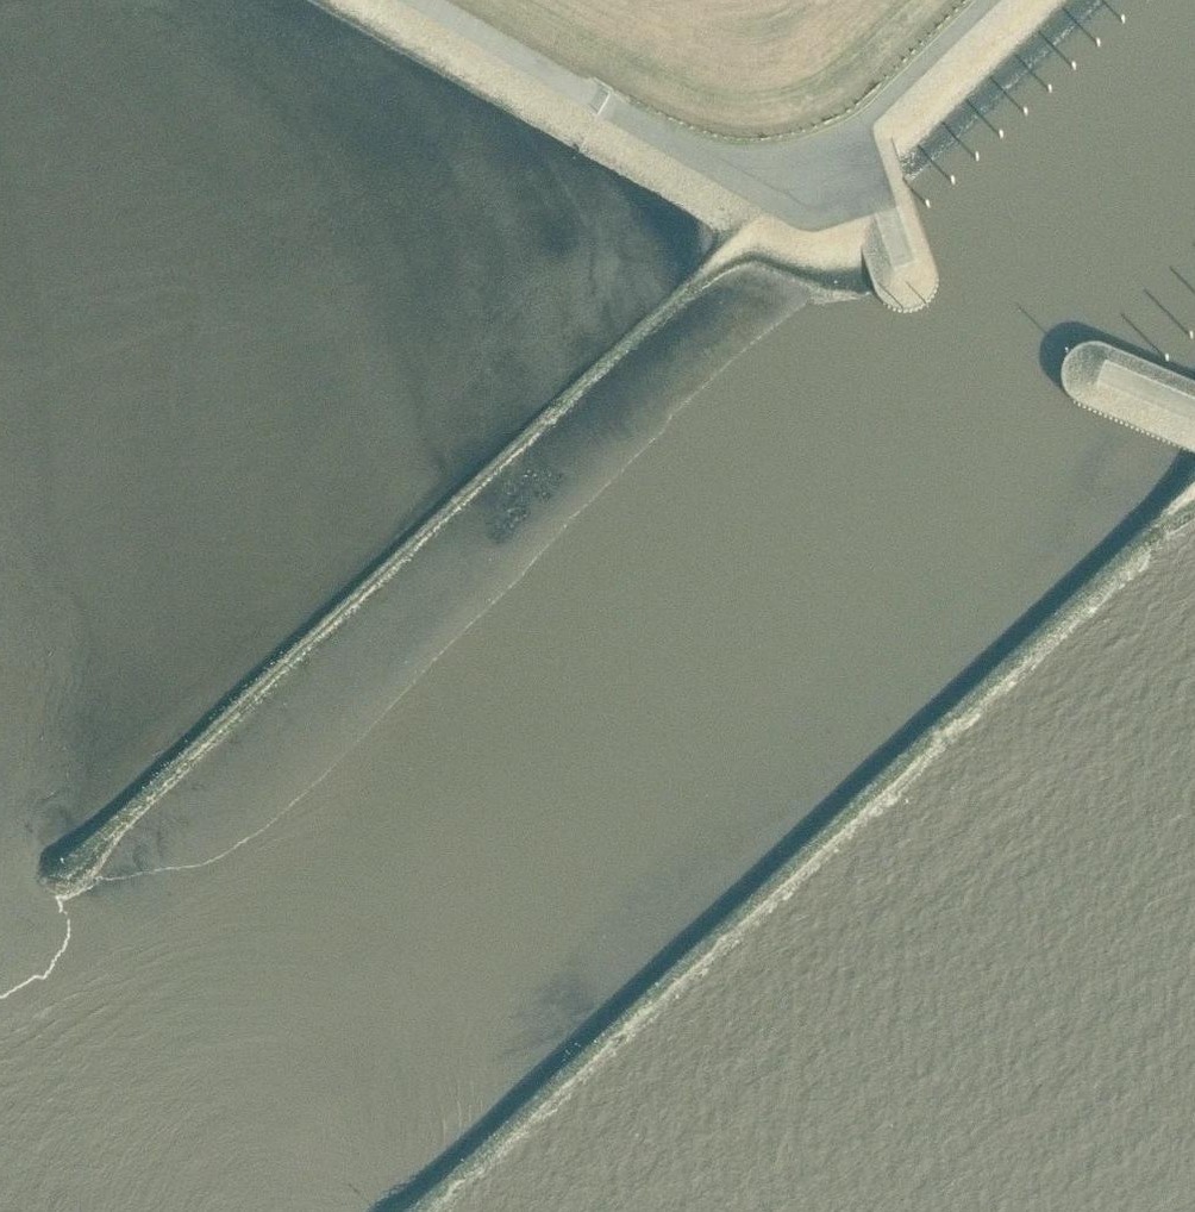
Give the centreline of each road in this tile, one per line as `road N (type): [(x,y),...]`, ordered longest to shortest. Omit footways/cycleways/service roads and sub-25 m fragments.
road 1 (track): [(996,0),(881,115),(833,150),(741,168),(691,157),(410,0)]

